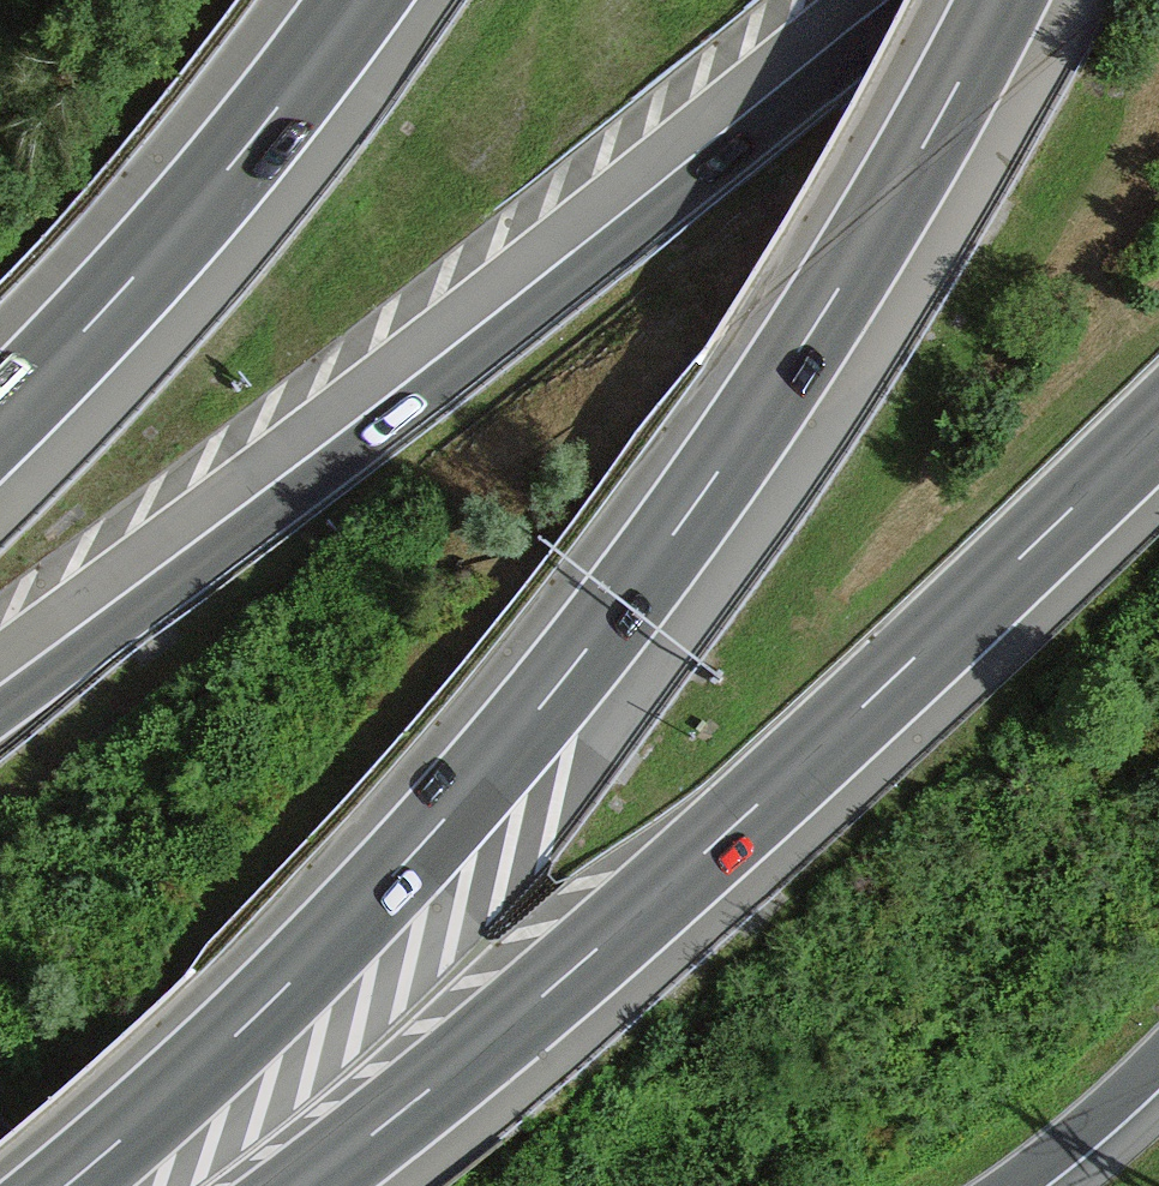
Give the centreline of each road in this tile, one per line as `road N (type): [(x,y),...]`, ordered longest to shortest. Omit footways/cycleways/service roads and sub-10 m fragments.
road 1 (motorway): [(59,1185),(381,893),(564,681),(764,407),(901,188),(999,0)]
road 2 (motorway): [(915,0),(303,486),(0,710)]
road 3 (motorway): [(308,1185),(833,740),(1158,427)]
road 4 (motorway): [(360,0),(257,136),(113,303),(0,416)]
road 5 (motorway): [(1010,1185),(1158,1051)]

